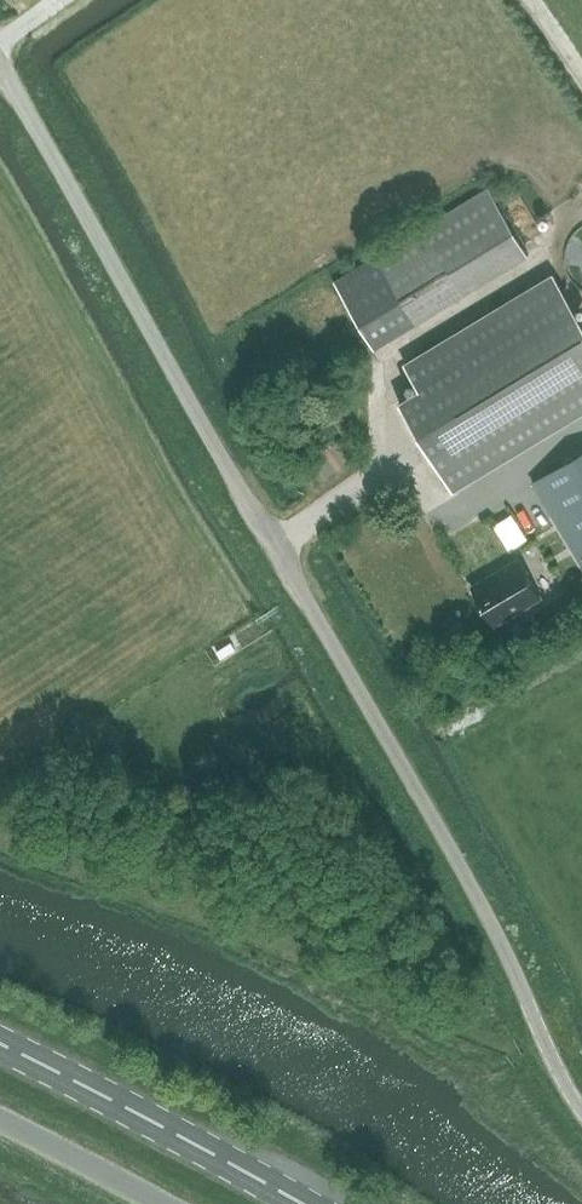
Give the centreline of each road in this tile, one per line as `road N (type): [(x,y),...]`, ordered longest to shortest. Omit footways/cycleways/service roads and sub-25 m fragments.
road 1 (unclassified): [(581,1110),(483,904),(0,74)]
road 2 (primary): [(306,1203),(0,1040)]
road 3 (unclassified): [(0,1120),(162,1203)]

